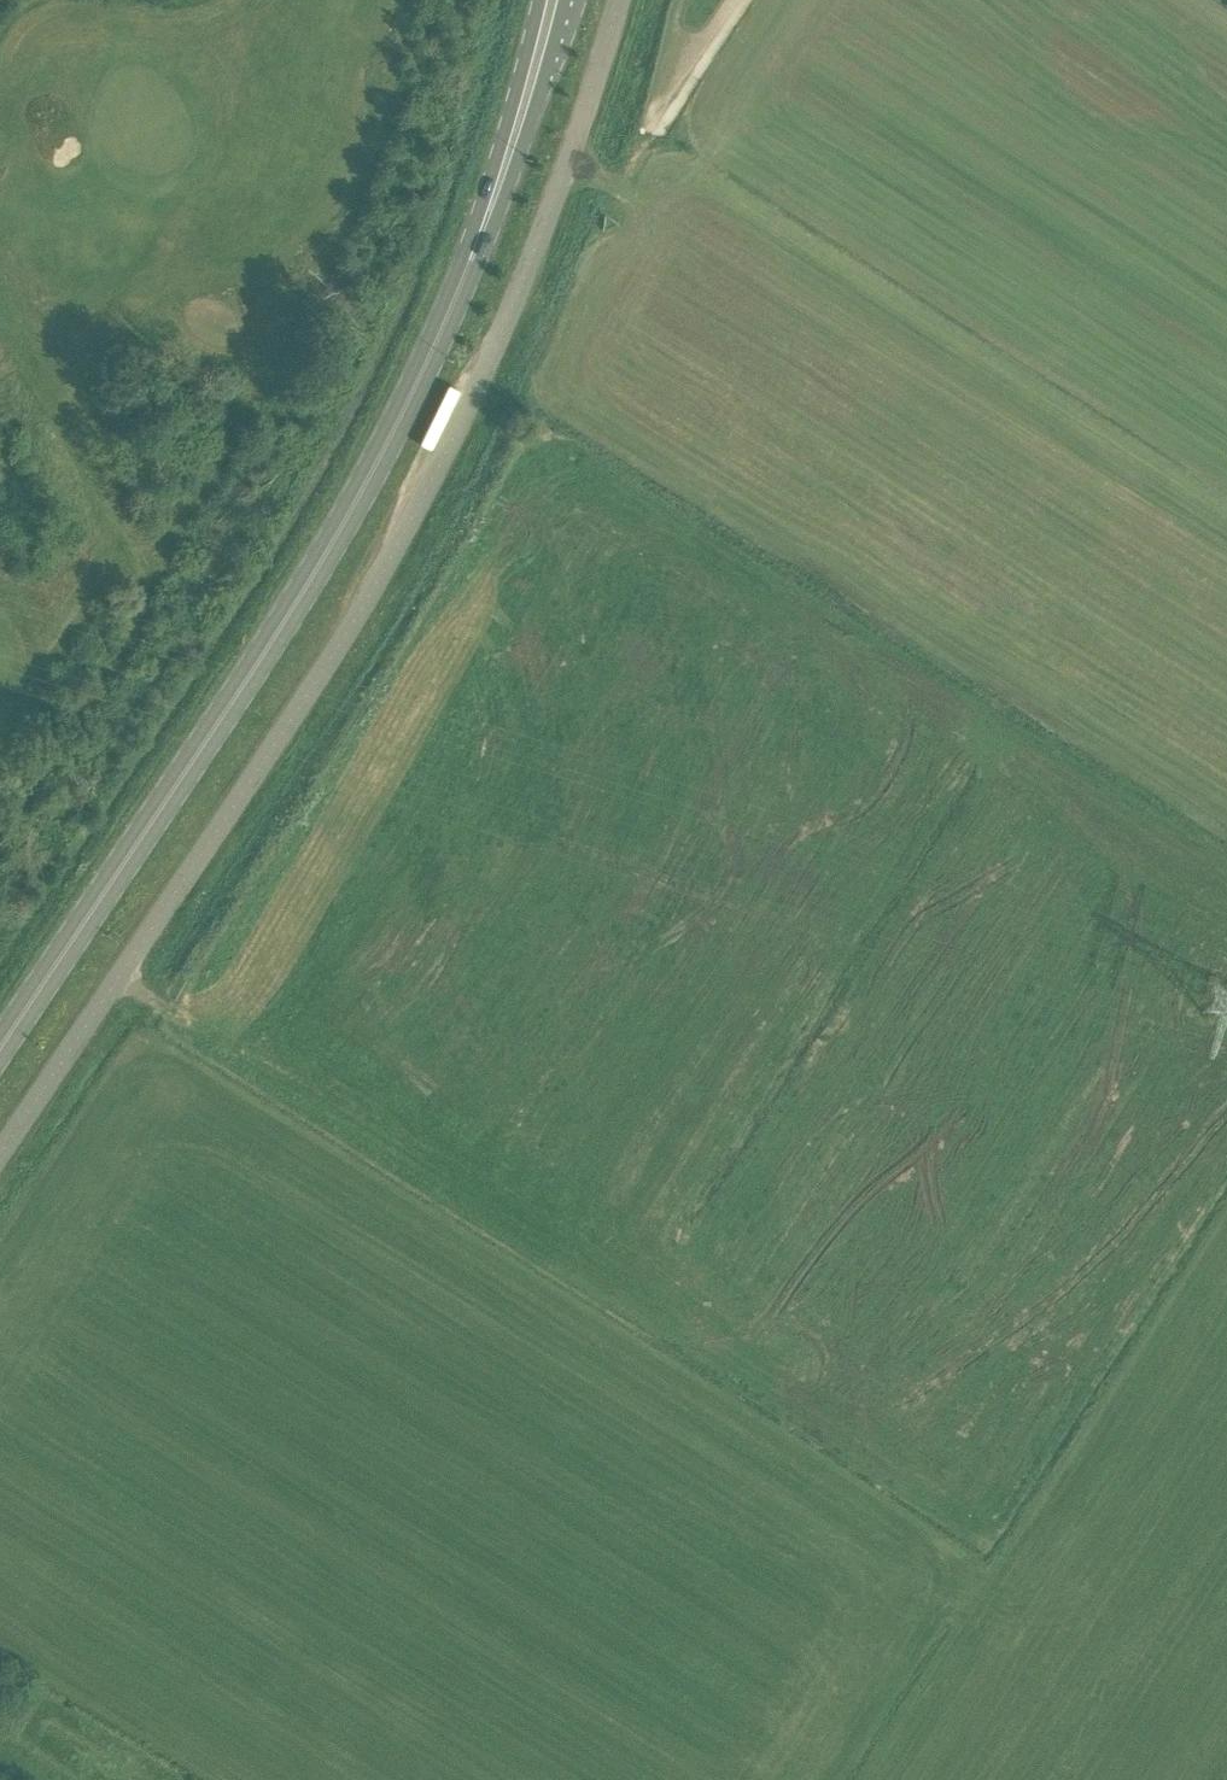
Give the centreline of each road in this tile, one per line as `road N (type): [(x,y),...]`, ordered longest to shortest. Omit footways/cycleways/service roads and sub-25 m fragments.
road 1 (unclassified): [(0,1150),(380,572),(518,284),(604,61),(619,0)]
road 2 (primary): [(0,1020),(341,496),(465,279),(555,0)]

